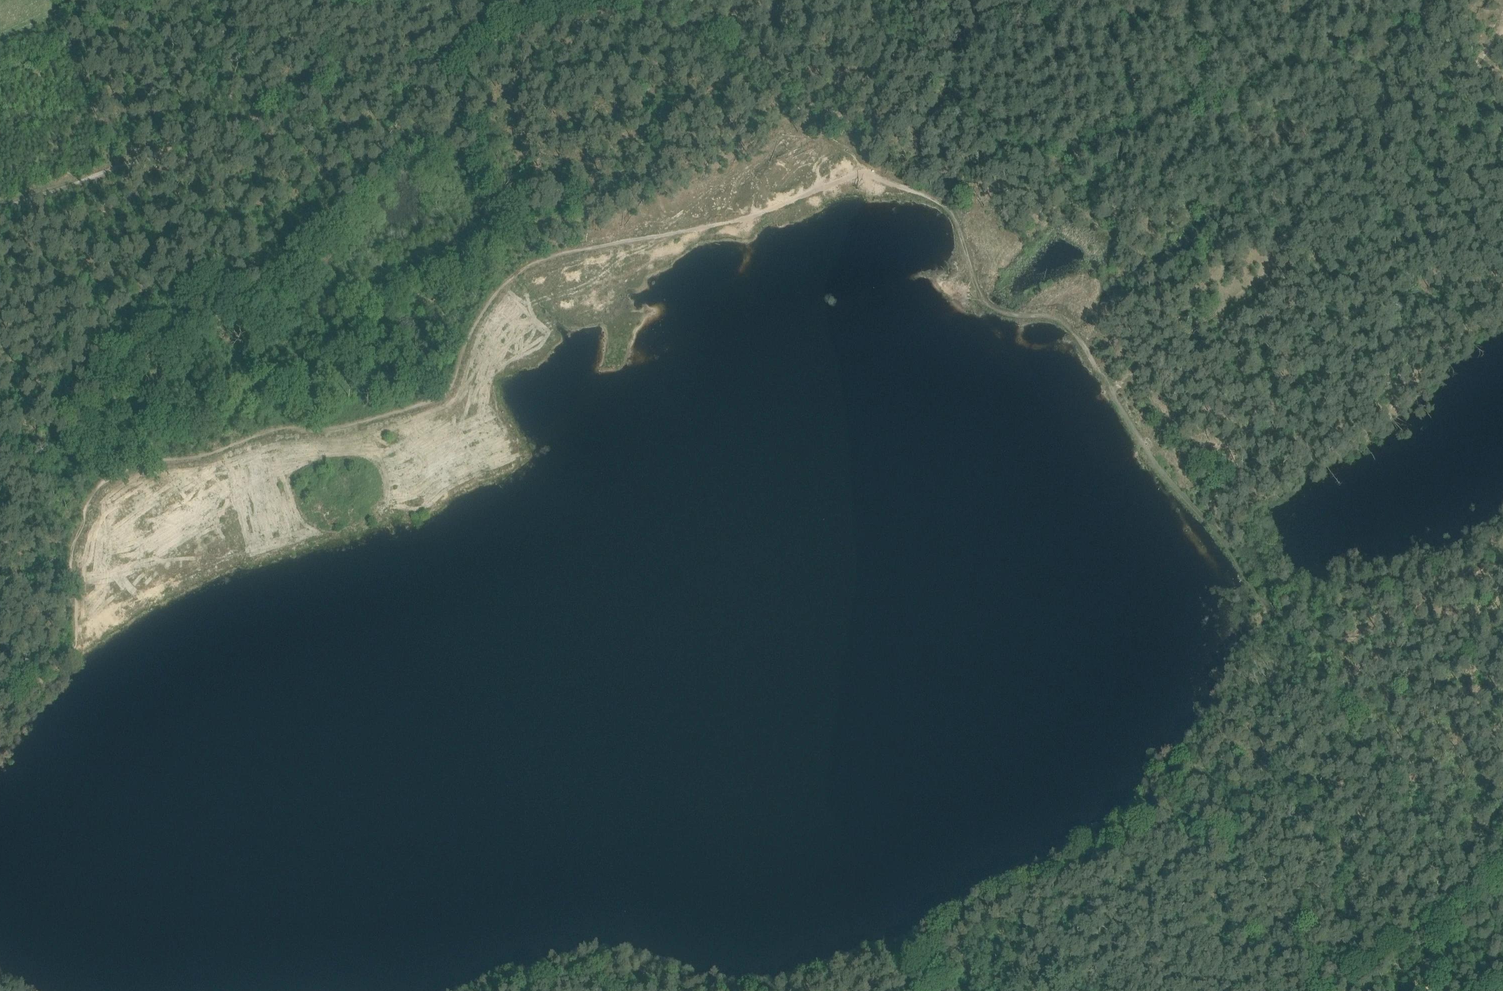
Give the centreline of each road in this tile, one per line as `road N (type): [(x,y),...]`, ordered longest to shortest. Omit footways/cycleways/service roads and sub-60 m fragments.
road 1 (track): [(626,0),(0,207)]
road 2 (track): [(1316,990),(1442,902)]

